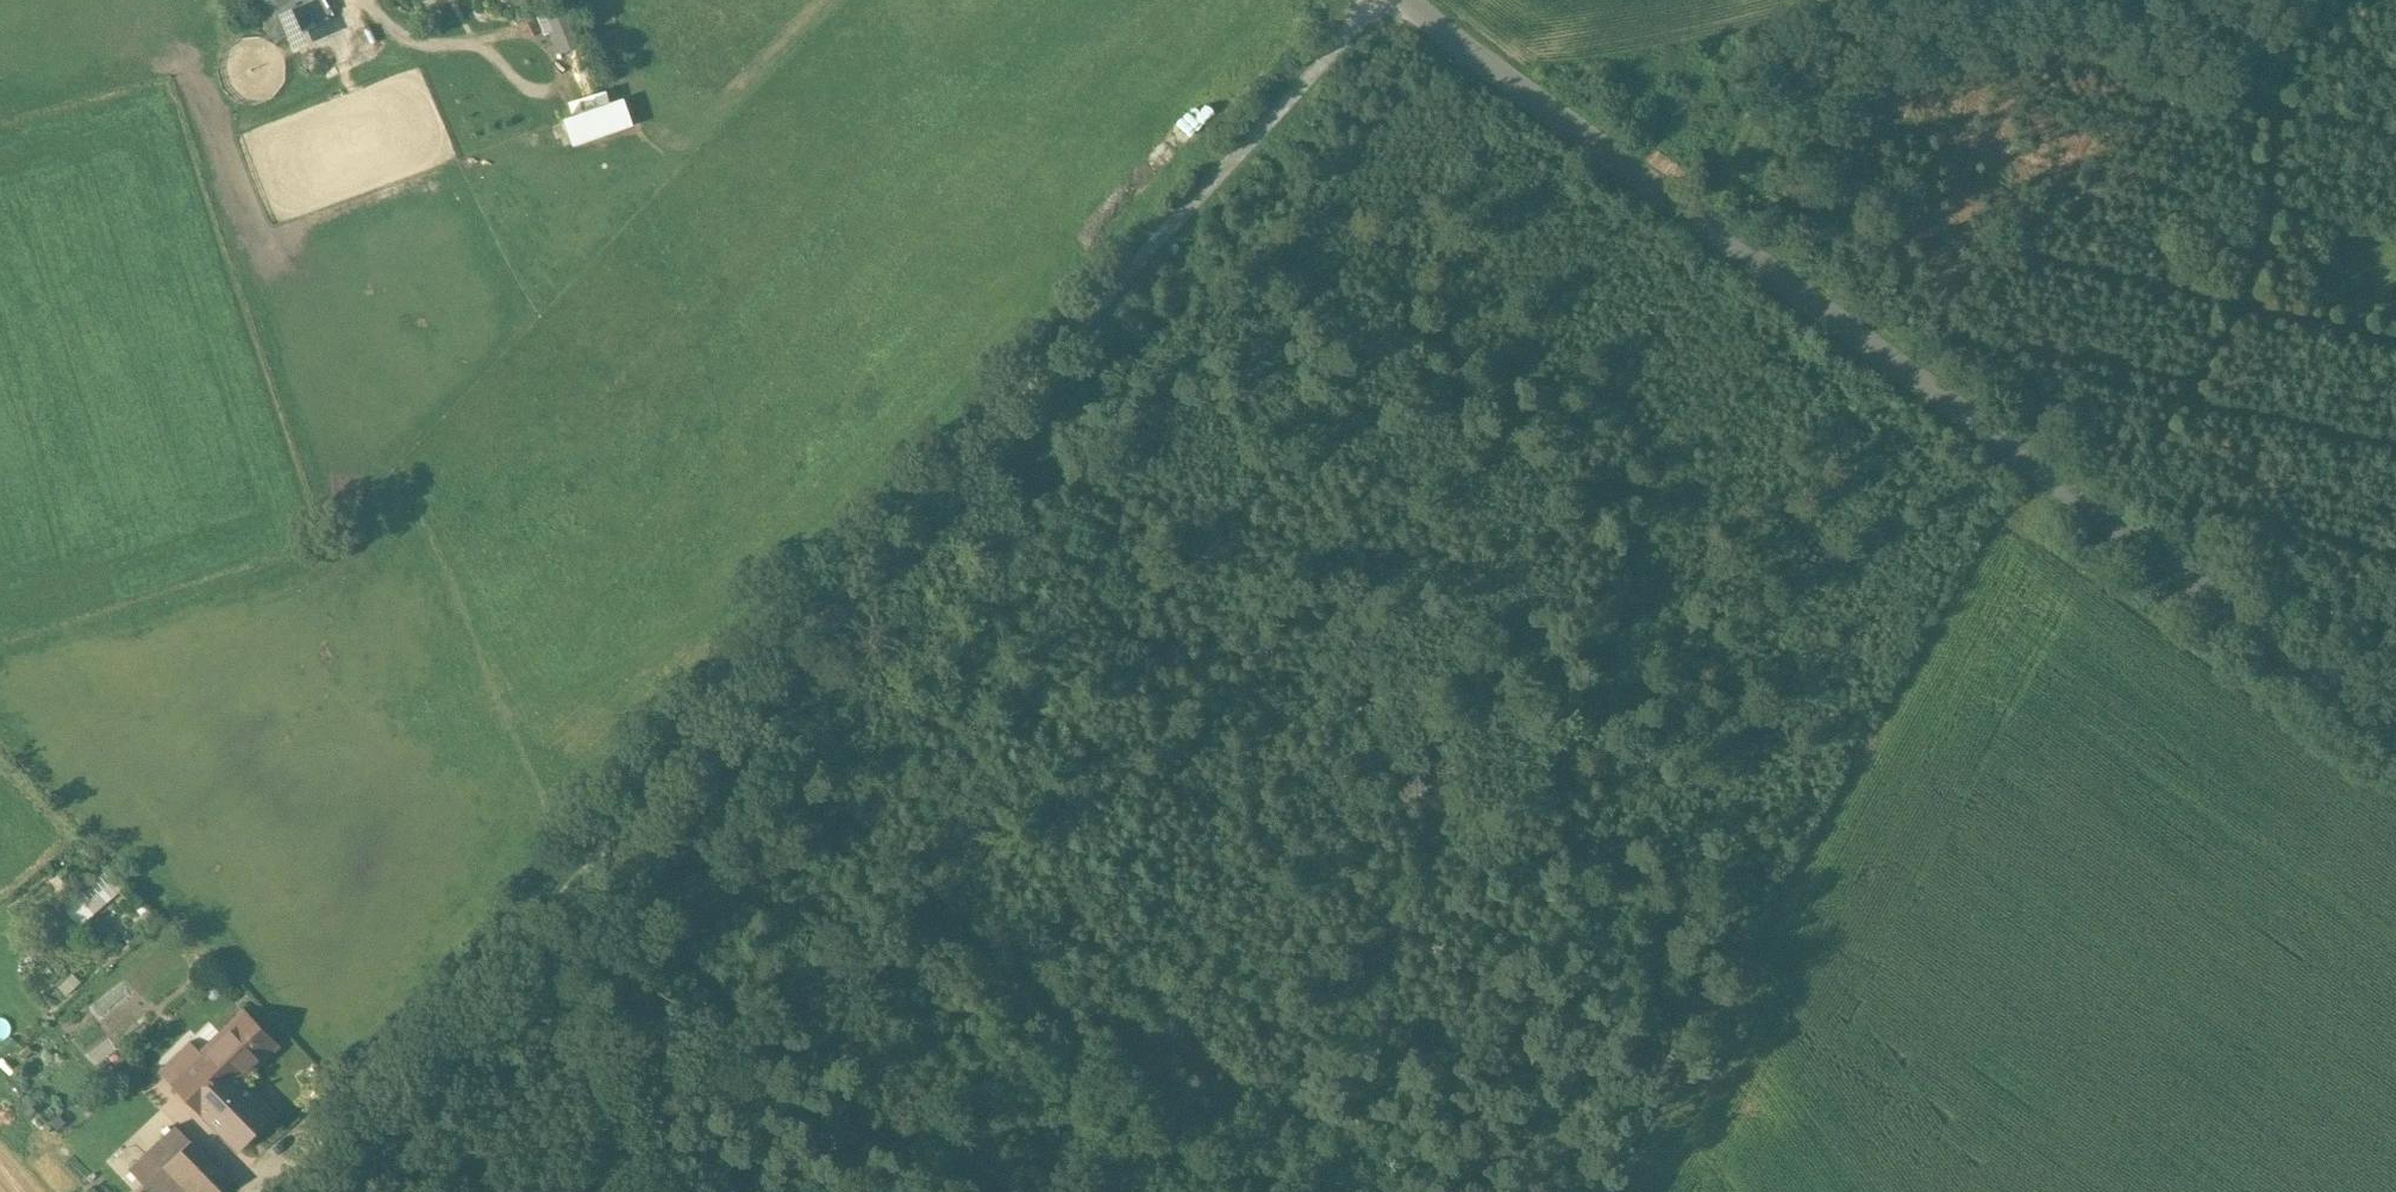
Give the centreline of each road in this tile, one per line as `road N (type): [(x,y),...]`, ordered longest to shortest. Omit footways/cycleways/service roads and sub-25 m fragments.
road 1 (unclassified): [(2395,744),(1367,0)]
road 2 (track): [(597,1191),(606,1014),(571,881)]

